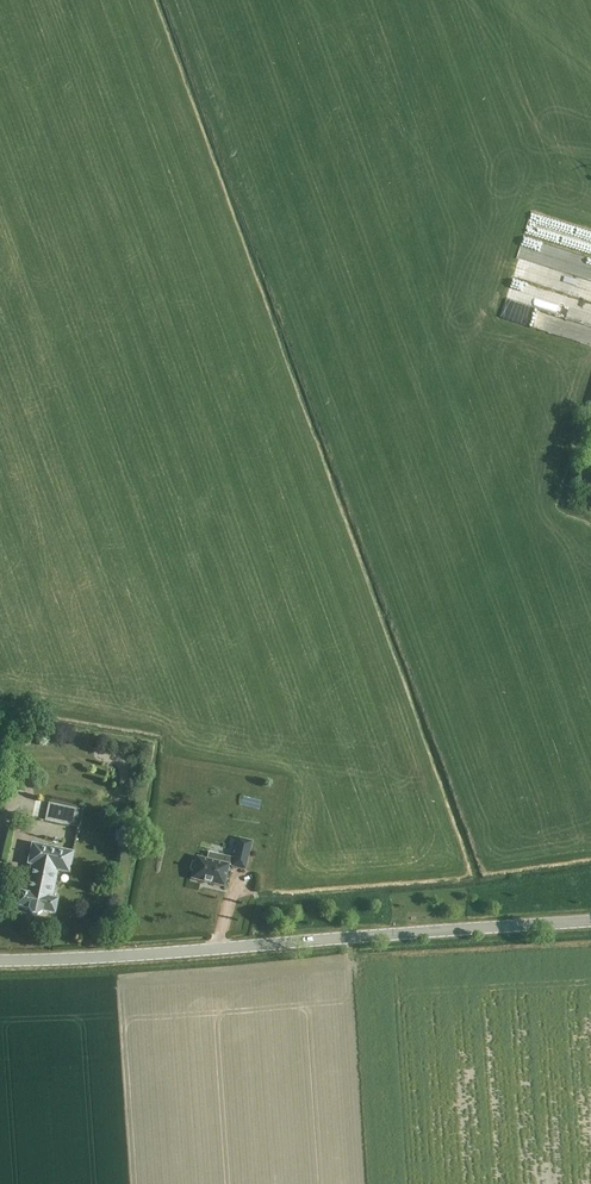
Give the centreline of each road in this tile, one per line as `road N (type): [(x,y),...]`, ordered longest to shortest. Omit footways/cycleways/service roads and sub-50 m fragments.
road 1 (tertiary): [(0,963),(590,921)]

